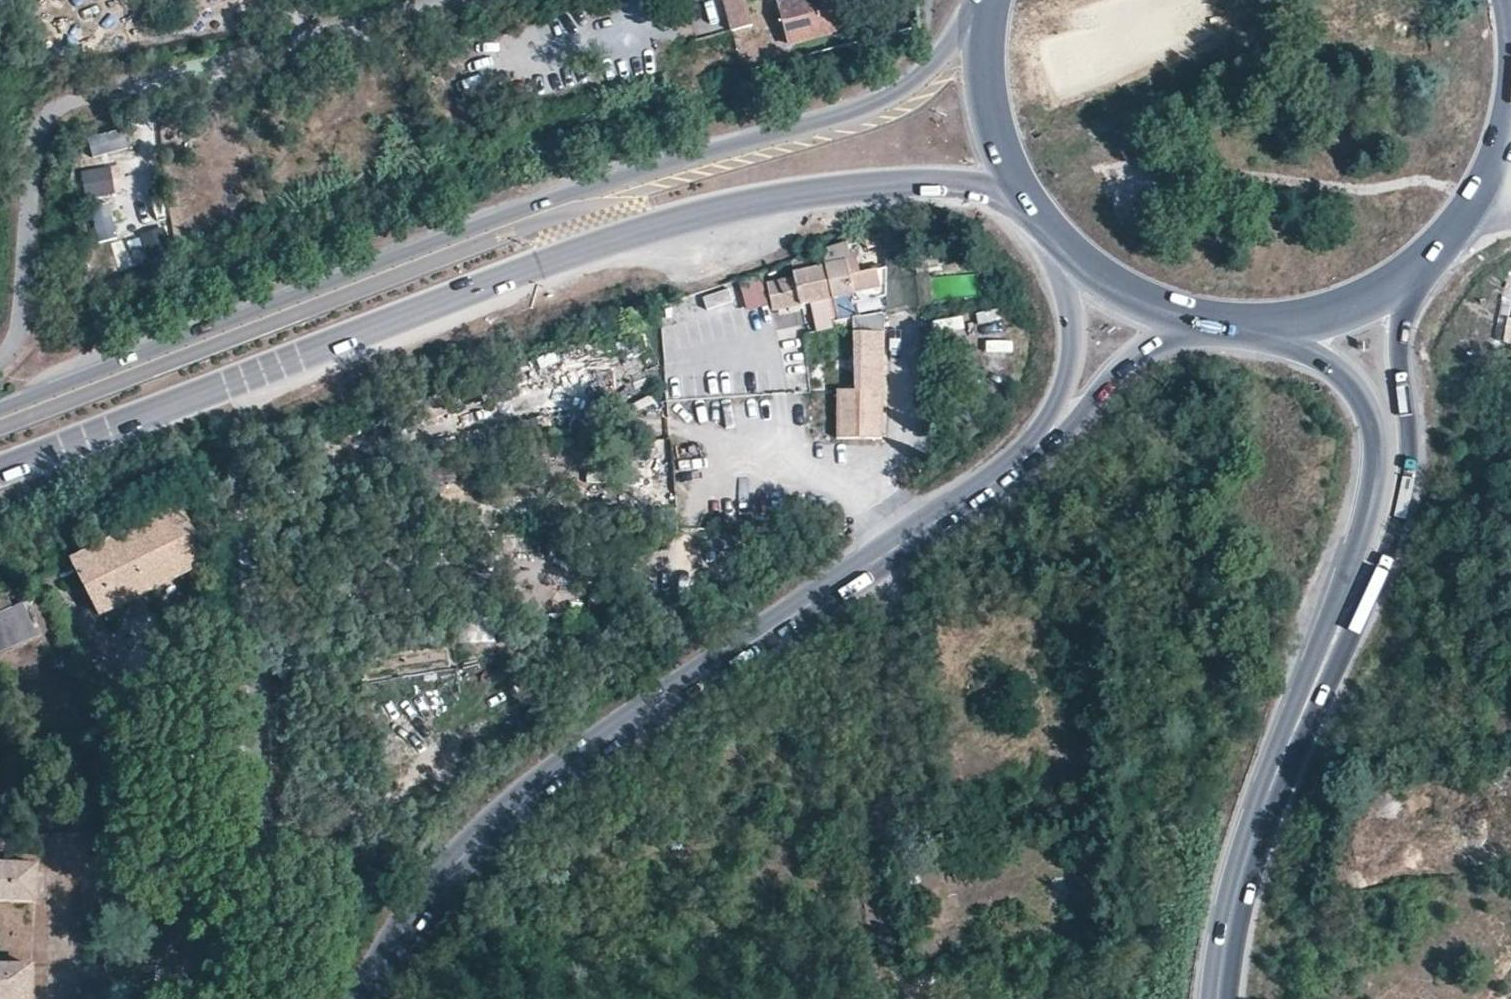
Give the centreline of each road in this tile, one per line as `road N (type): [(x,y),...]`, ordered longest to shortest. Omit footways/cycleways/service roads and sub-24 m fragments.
road 1 (secondary): [(0,475),(536,268),(732,207),(926,182),(976,186),(1033,210)]
road 2 (secondary): [(988,8),(901,93),(850,116),(534,209),(0,410)]
road 3 (trunk): [(1265,998),(1186,618),(1116,0)]
road 4 (trunk): [(1070,0),(1183,998)]
road 5 (tertiary): [(363,998),(448,872),(505,815),(1033,452)]
road 6 (unclassified): [(245,475),(277,998)]
road 7 (track): [(916,998),(878,926),(885,749),(904,635),(882,557)]
road 8 (primary): [(1344,619),(1243,857),(1218,998)]
road 9 (primary): [(1344,619),(1398,530),(1407,487),(1412,457),(1397,350),(1416,268)]
road 10 (primary): [(1266,324),(1350,383),(1369,411),(1373,495),(1344,619)]
road 11 (tertiary): [(1033,452),(1133,356),(1218,322)]
road 12 (tertiary): [(1064,247),(1074,355),(1033,452)]
road 13 (primary): [(988,8),(985,78),(1000,148),(1033,210)]
road 14 (primary): [(1064,247),(1135,297),(1218,322)]
road 15 (primary): [(1416,268),(1481,197),(1510,131)]
road 16 (primary): [(1266,324),(1320,316),(1416,268)]

